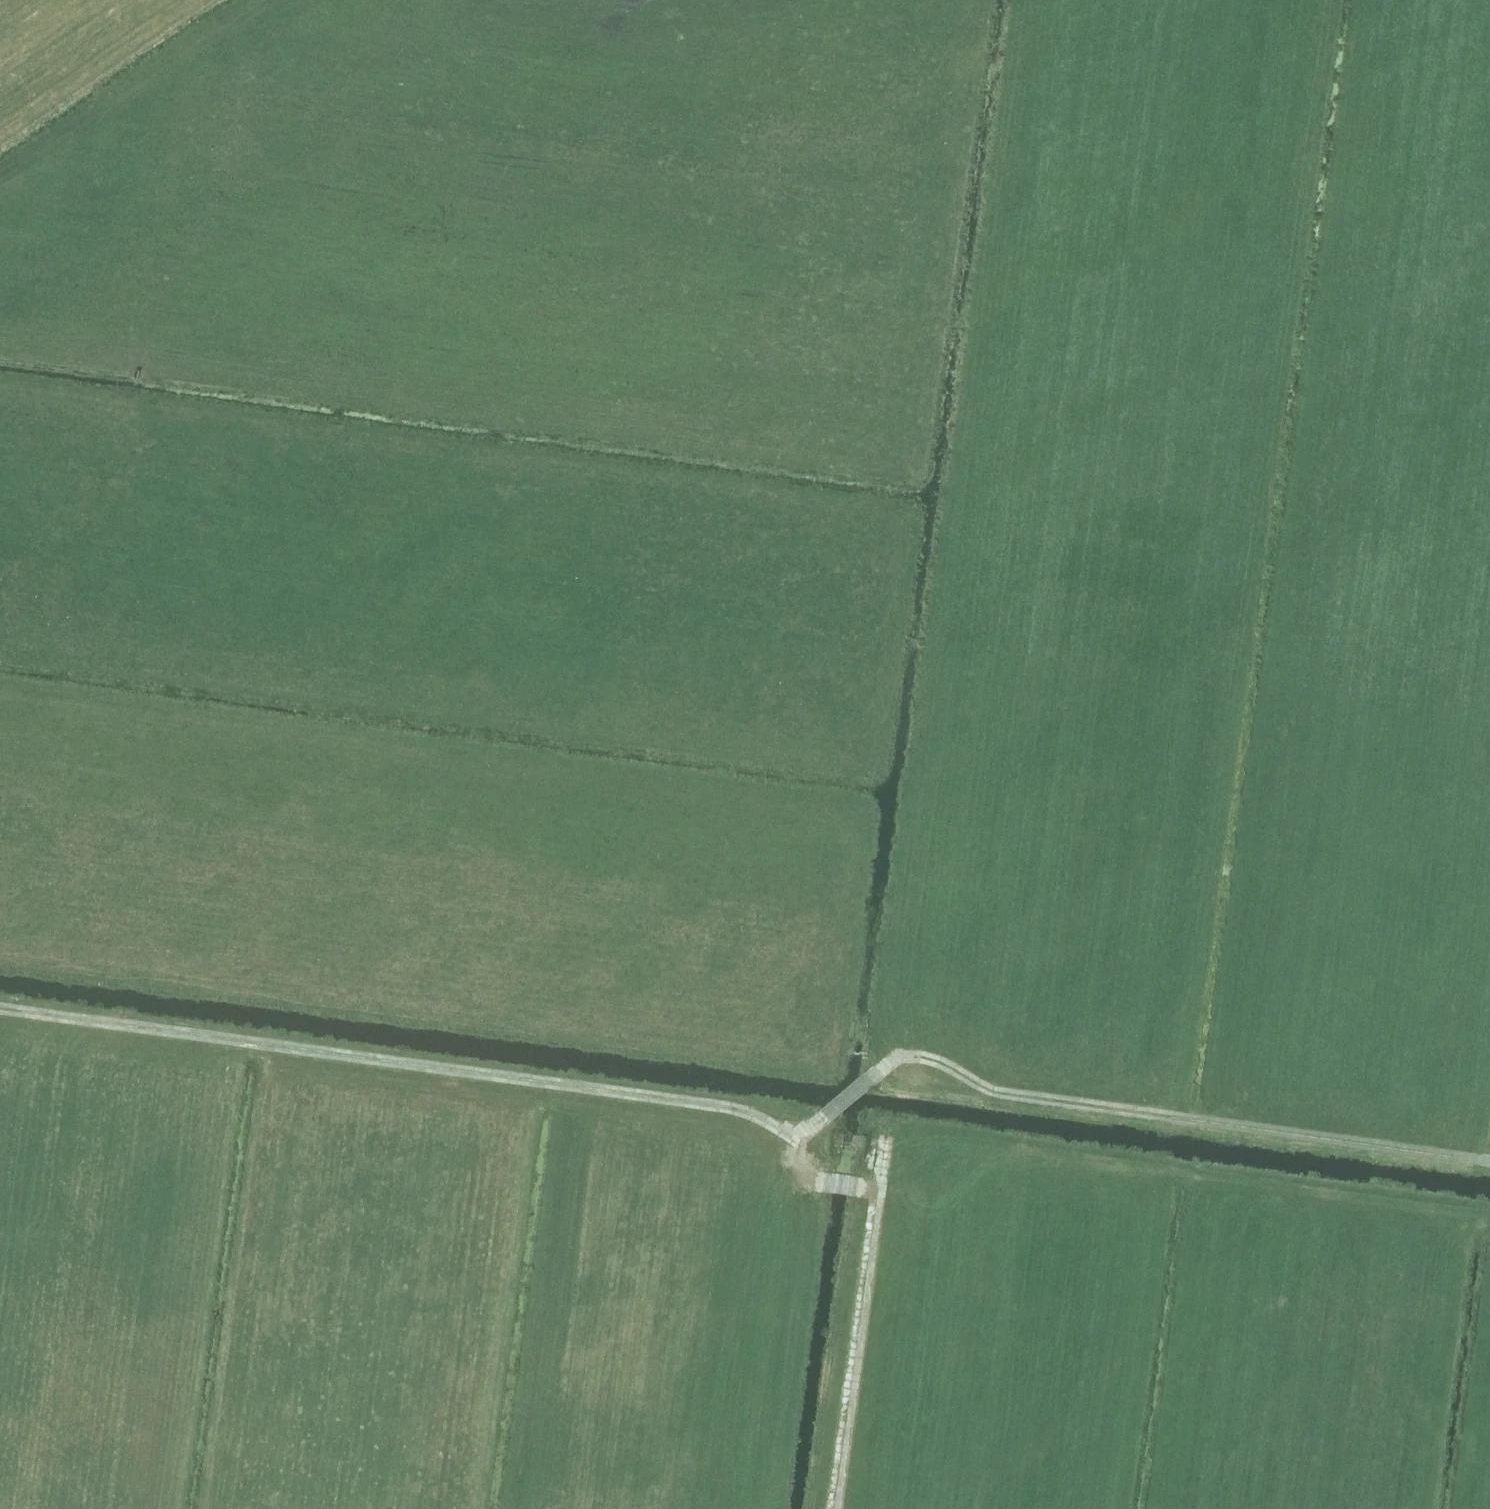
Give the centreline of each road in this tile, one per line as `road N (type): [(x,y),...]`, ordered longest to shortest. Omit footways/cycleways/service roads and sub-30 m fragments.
road 1 (track): [(0,1011),(745,1113),(789,1134),(803,1135),(827,1116)]
road 2 (track): [(1489,1162),(1021,1098),(988,1092),(929,1059),(890,1067),(827,1116)]
road 3 (track): [(839,1508),(892,1134)]

